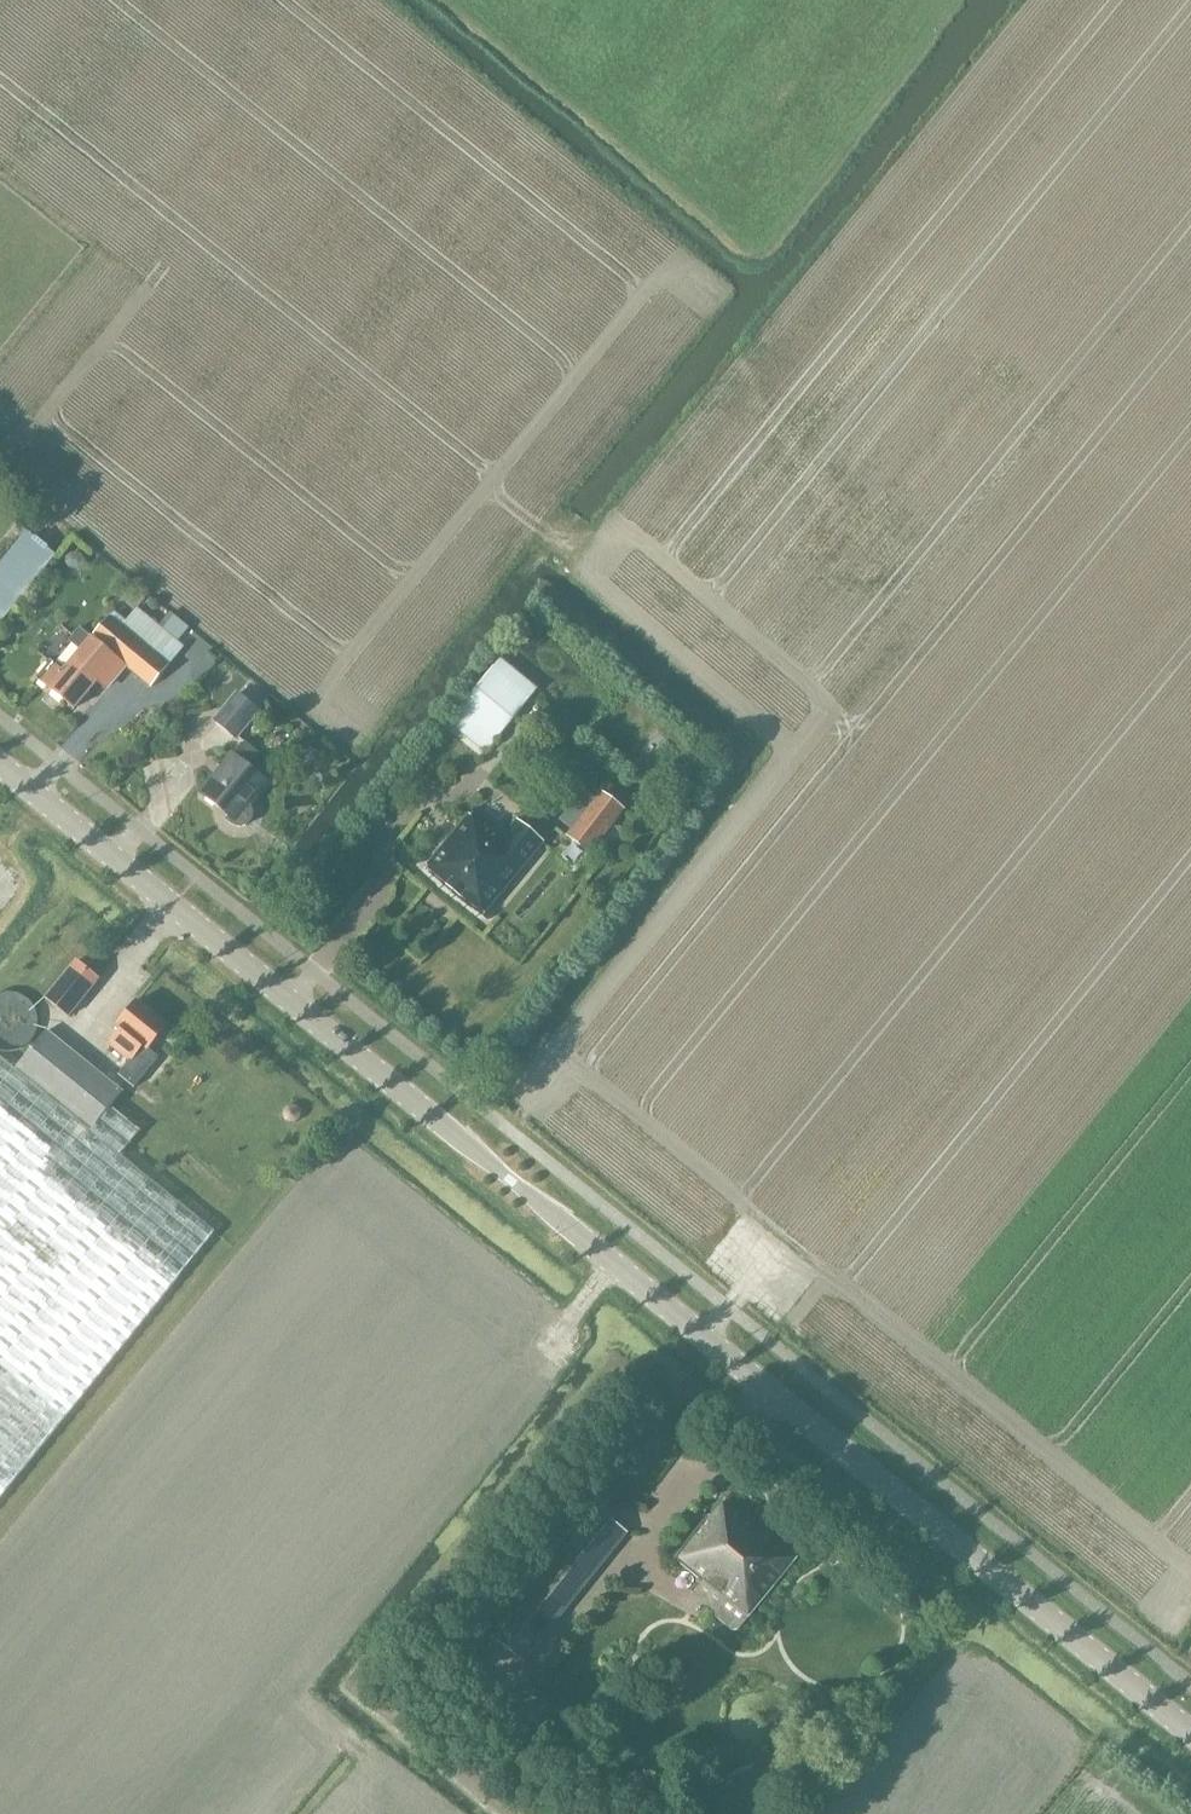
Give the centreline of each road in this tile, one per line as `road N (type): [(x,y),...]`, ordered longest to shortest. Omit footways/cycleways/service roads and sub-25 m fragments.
road 1 (tertiary): [(1190,1733),(0,762)]

